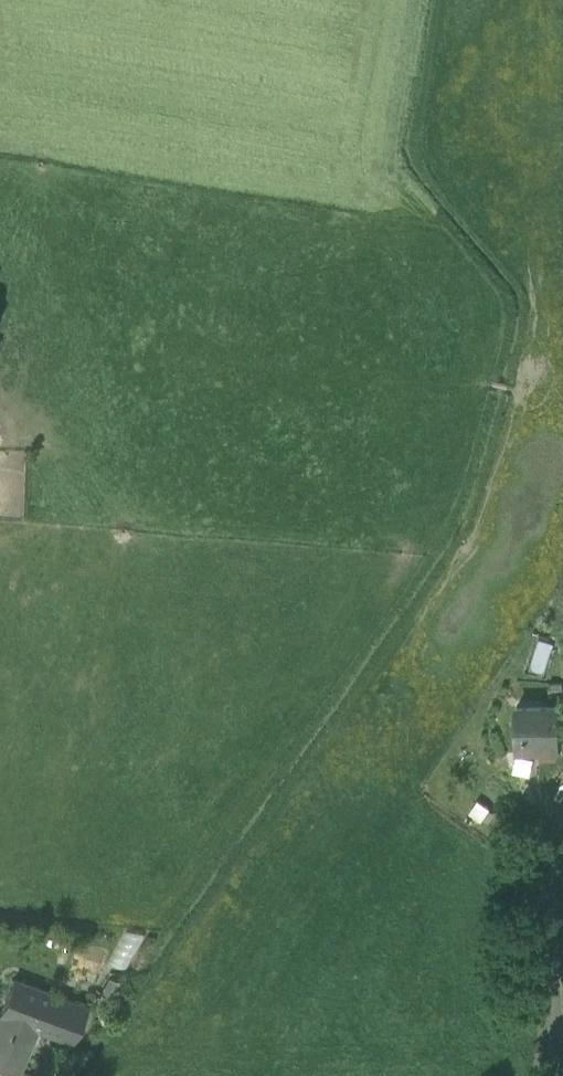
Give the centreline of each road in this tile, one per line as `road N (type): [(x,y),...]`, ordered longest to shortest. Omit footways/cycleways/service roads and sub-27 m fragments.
road 1 (residential): [(562,963),(555,820)]

